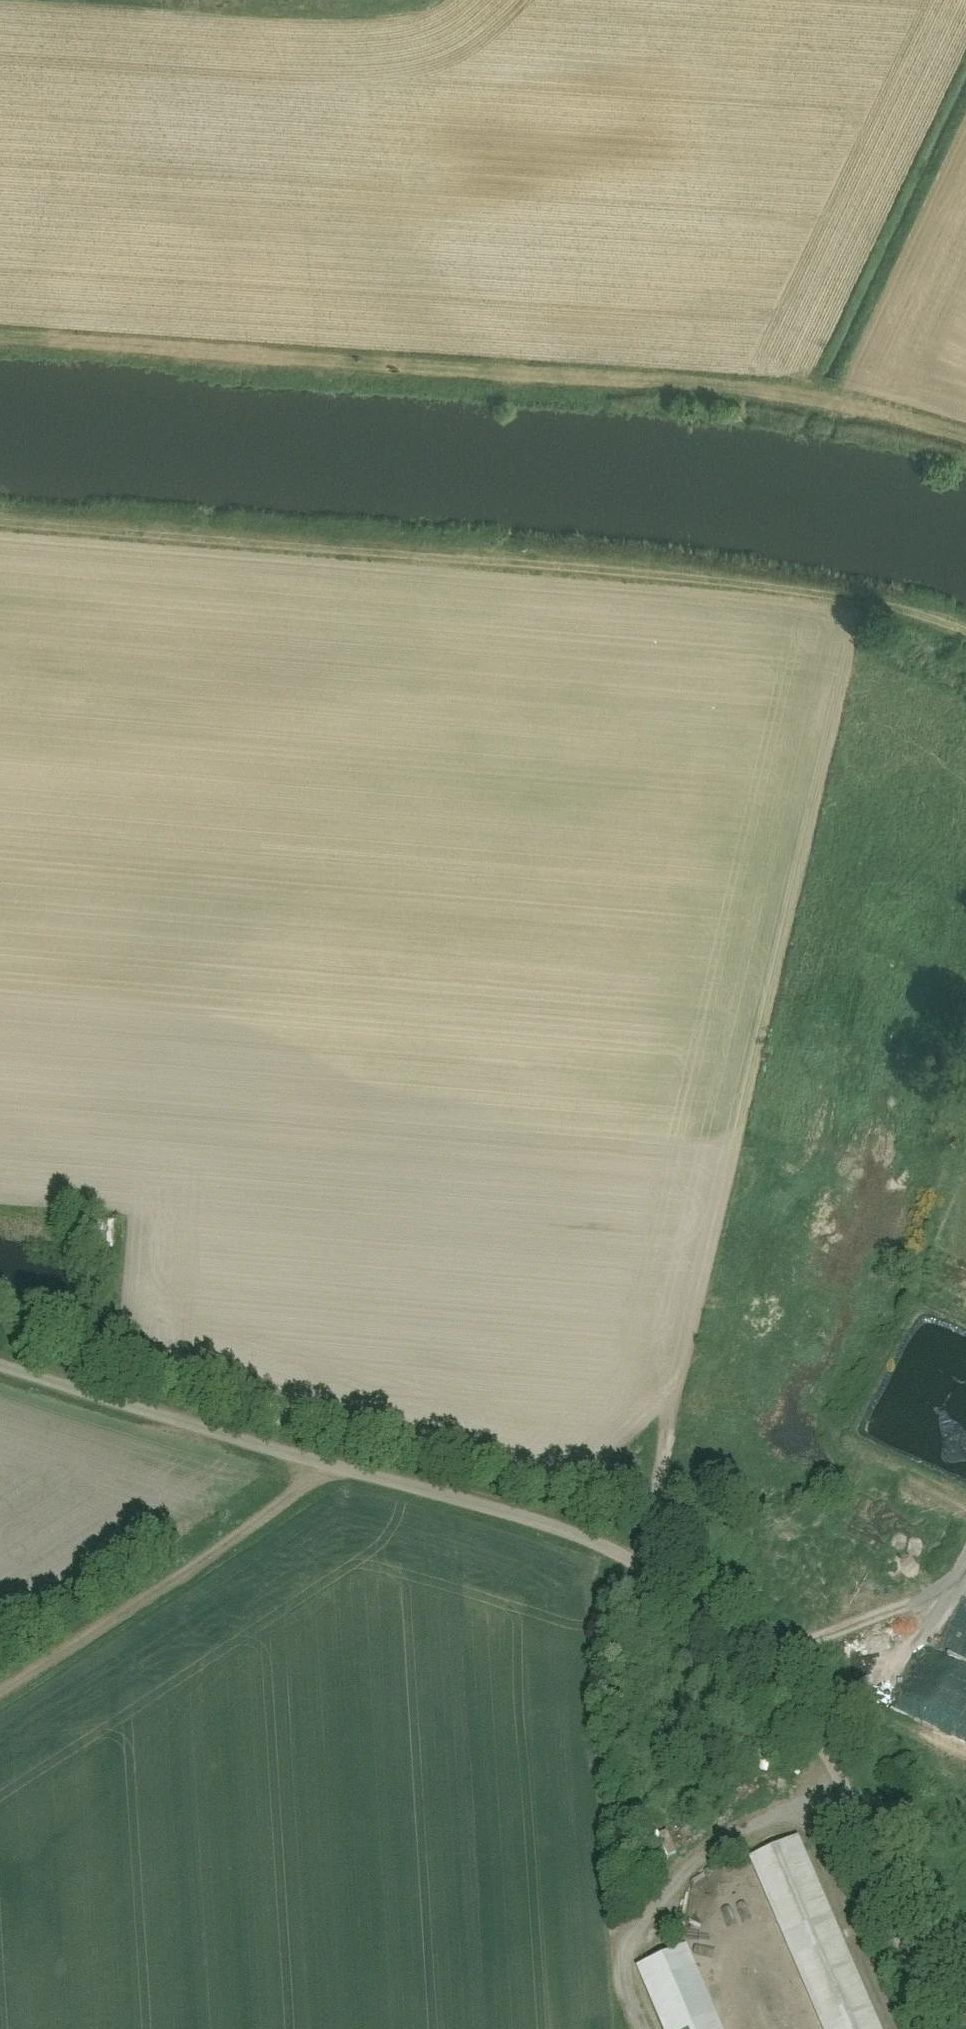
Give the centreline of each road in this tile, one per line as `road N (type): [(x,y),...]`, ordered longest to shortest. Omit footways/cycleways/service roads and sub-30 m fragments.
road 1 (unclassified): [(965,2007),(941,1990),(838,1759),(705,1619),(528,1519),(182,1433),(0,1369)]
road 2 (track): [(330,1470),(0,1686)]

